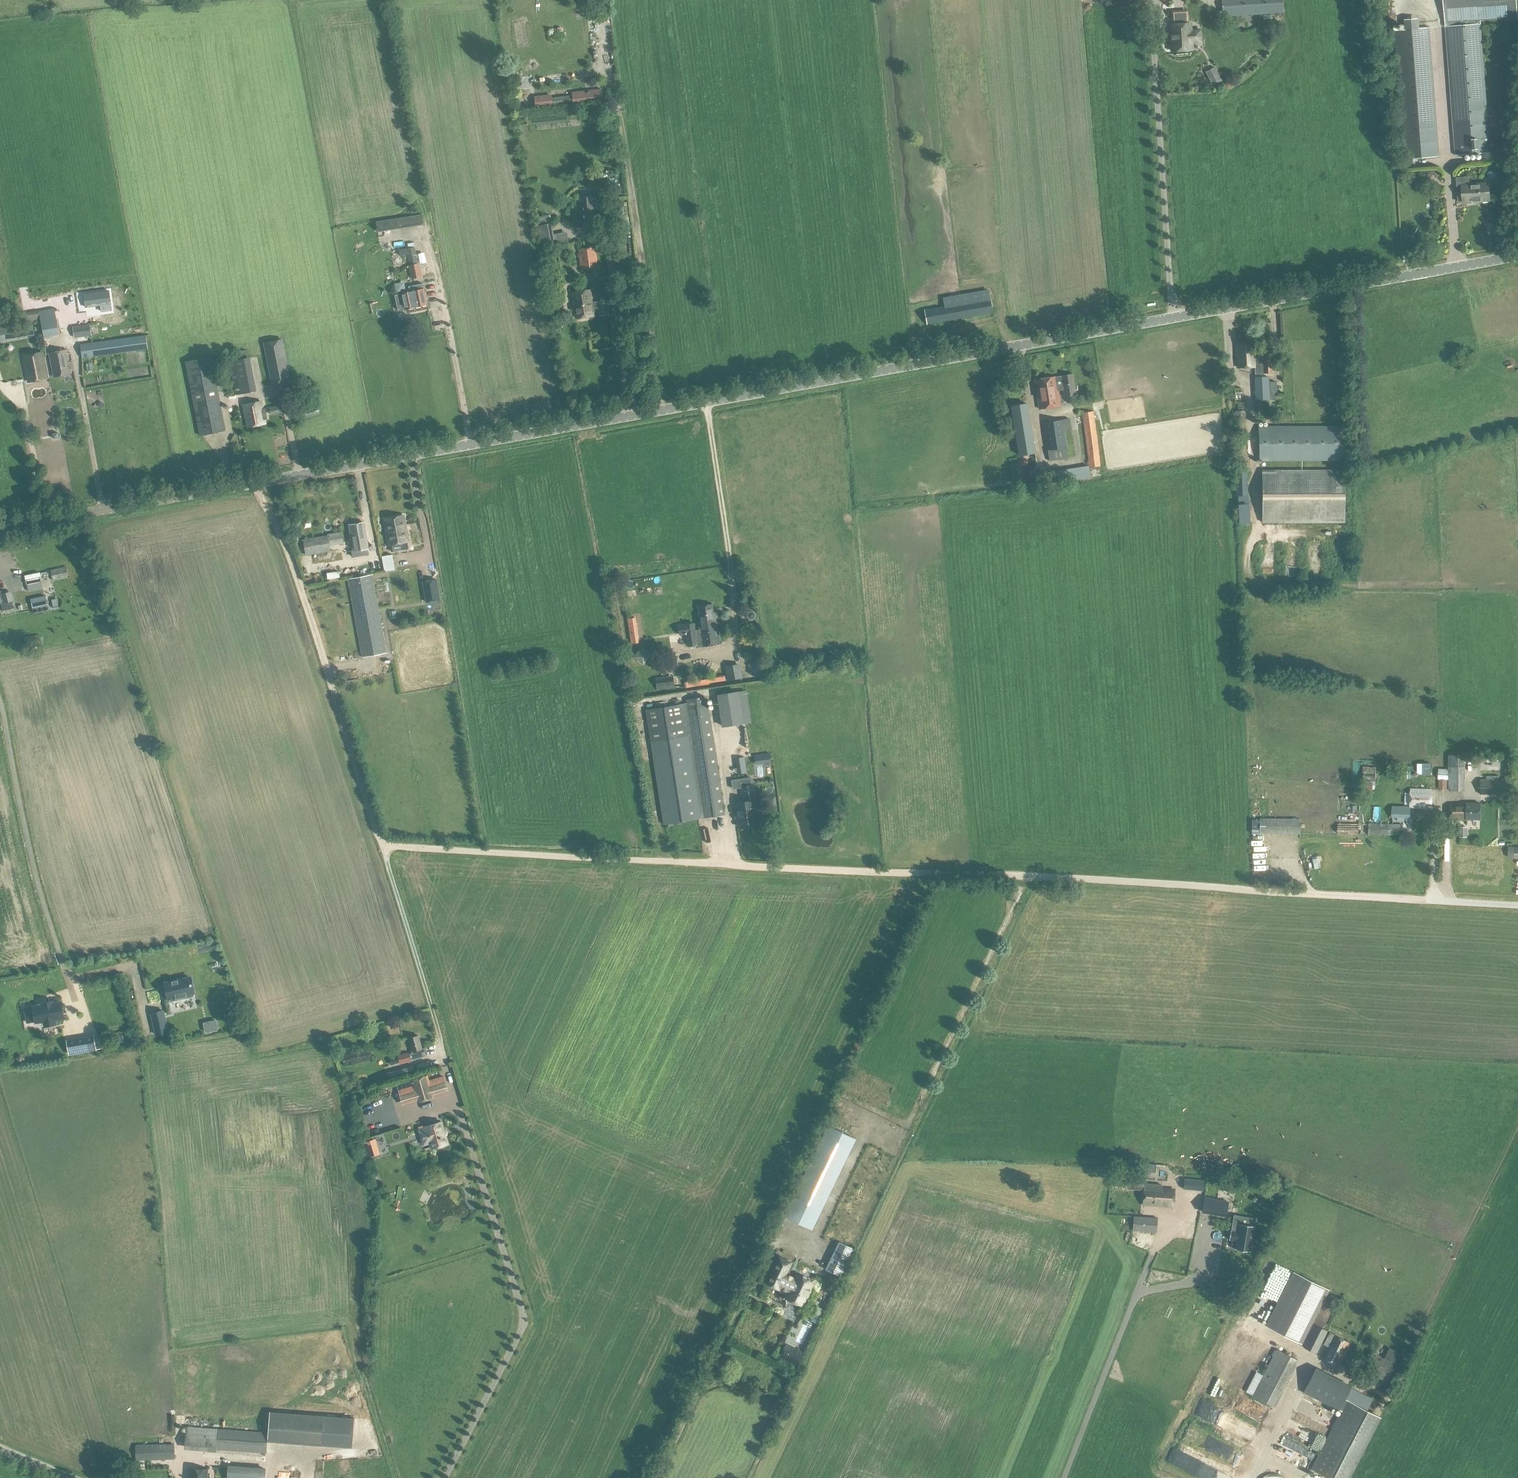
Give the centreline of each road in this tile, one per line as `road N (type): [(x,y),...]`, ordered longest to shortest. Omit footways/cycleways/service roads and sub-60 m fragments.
road 1 (unclassified): [(267,483),(1517,255)]
road 2 (unclassified): [(1517,907),(1028,875),(383,848)]
road 3 (unclassified): [(445,1477),(519,1334),(521,1310),(475,1165),(446,1116),(439,1037),(383,848)]
road 4 (track): [(1028,875),(904,1132),(869,1126),(810,1246),(777,1229),(721,1338)]
road 5 (unclassified): [(383,848),(267,483)]
road 6 (unclassified): [(0,530),(267,483)]

